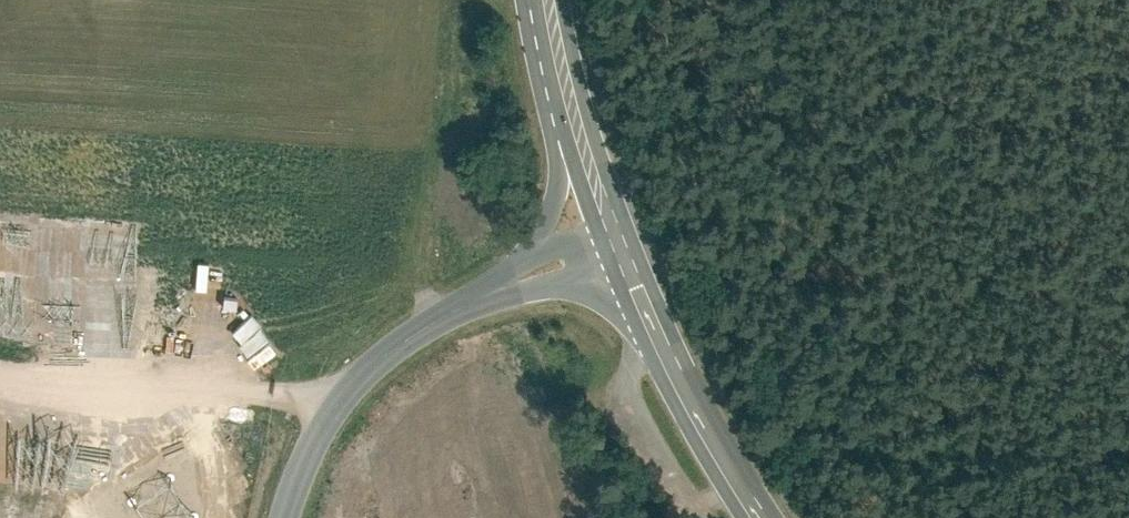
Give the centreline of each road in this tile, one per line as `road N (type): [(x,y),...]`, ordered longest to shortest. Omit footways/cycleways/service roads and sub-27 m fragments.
road 1 (tertiary): [(622,255),(520,289),(375,374),(324,428),(282,517)]
road 2 (track): [(0,377),(361,388)]
road 3 (secondary): [(622,255),(585,152),(548,0)]
road 4 (secondary): [(757,517),(686,400),(640,297)]
road 5 (unclassified): [(640,297),(640,438),(706,517)]

